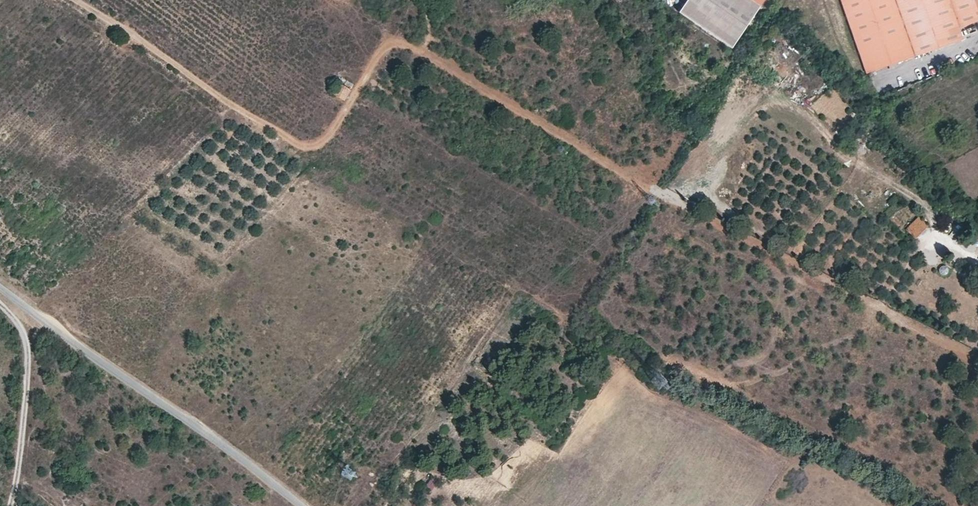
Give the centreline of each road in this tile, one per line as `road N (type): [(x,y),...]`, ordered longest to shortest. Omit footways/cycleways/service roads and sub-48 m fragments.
road 1 (track): [(76,0),(304,149),(324,145),(387,46),(411,48),(659,195),(977,355)]
road 2 (residential): [(0,290),(298,505)]

